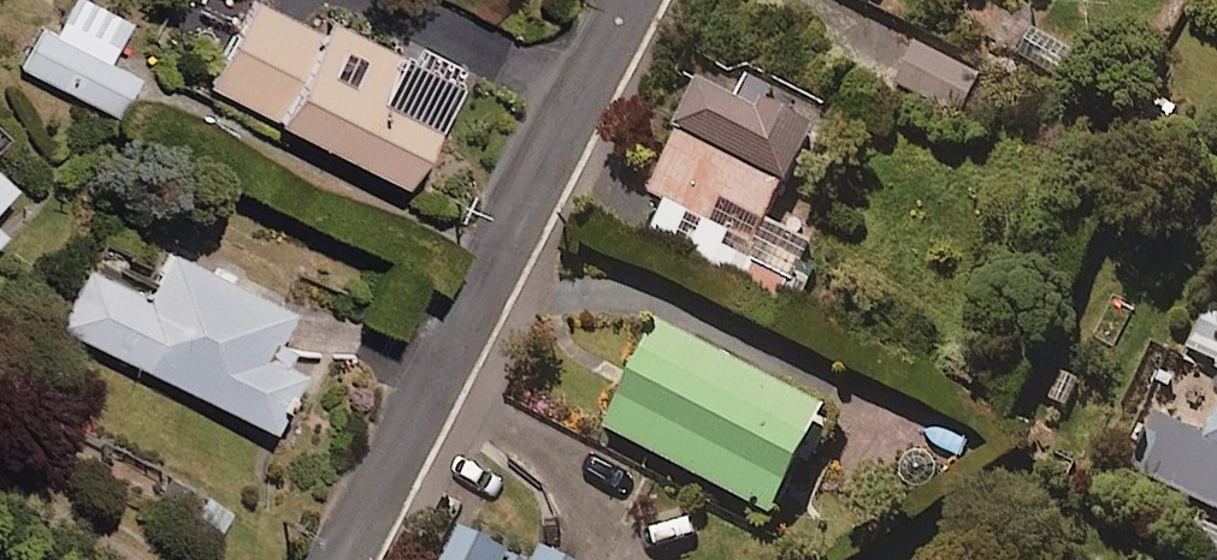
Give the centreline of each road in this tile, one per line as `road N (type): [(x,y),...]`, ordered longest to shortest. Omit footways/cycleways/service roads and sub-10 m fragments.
road 1 (residential): [(336,559),(626,0)]

